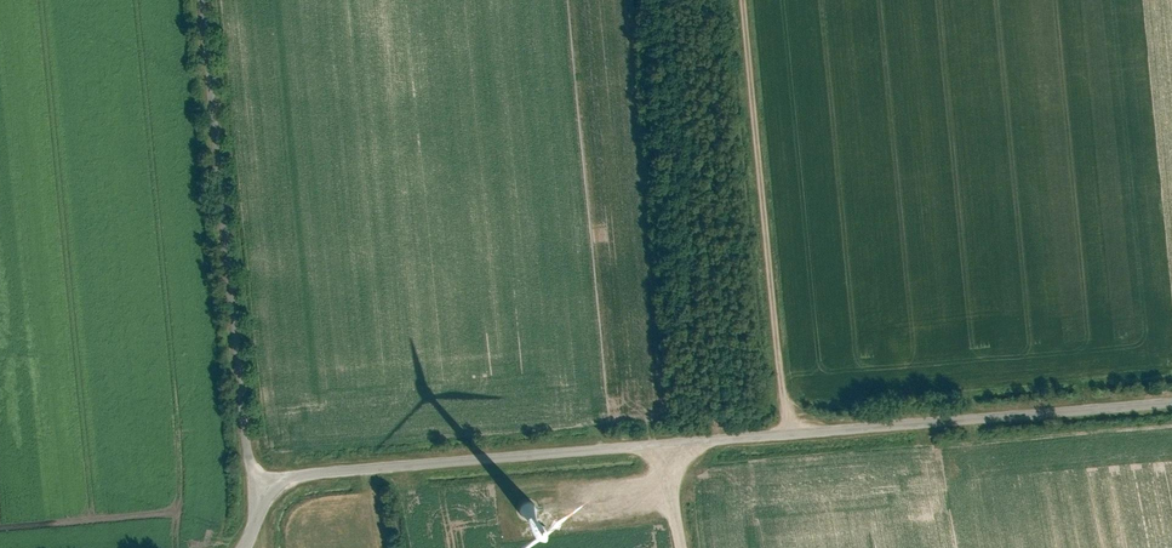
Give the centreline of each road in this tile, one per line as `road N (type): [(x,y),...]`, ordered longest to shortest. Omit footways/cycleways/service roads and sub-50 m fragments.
road 1 (unclassified): [(263,489),(288,477),(1171,403)]
road 2 (unclassified): [(263,489),(248,460),(203,0)]
road 3 (track): [(738,0),(790,433)]

